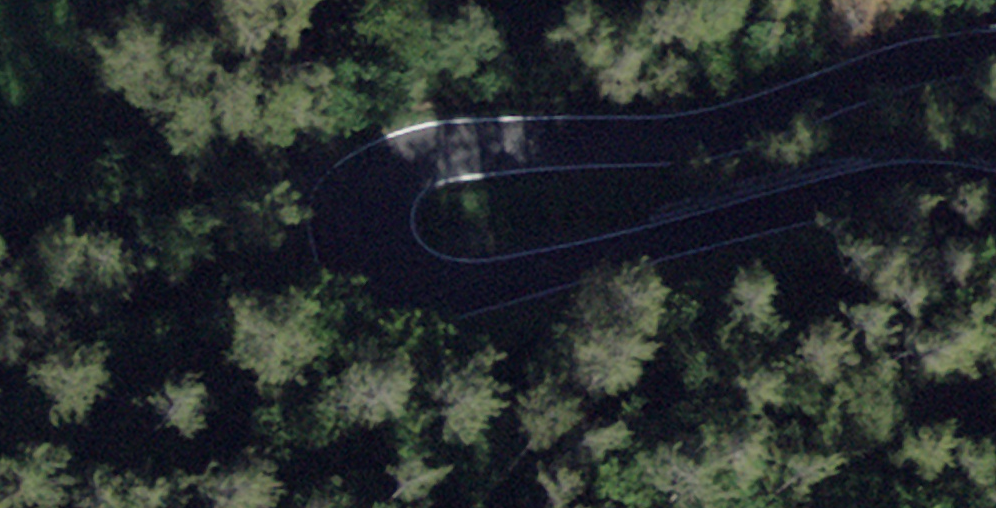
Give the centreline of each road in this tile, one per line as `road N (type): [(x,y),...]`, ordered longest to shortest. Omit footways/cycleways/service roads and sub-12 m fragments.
road 1 (tertiary): [(995,51),(914,57),(662,131),(506,145),(412,163),(381,187),(366,215),(382,261),(419,282),(446,283),(843,194),(905,186),(995,198)]
road 2 (track): [(366,215),(311,185),(287,184),(97,261),(0,265)]
road 3 (track): [(995,479),(947,441),(910,436),(872,450),(812,507)]

